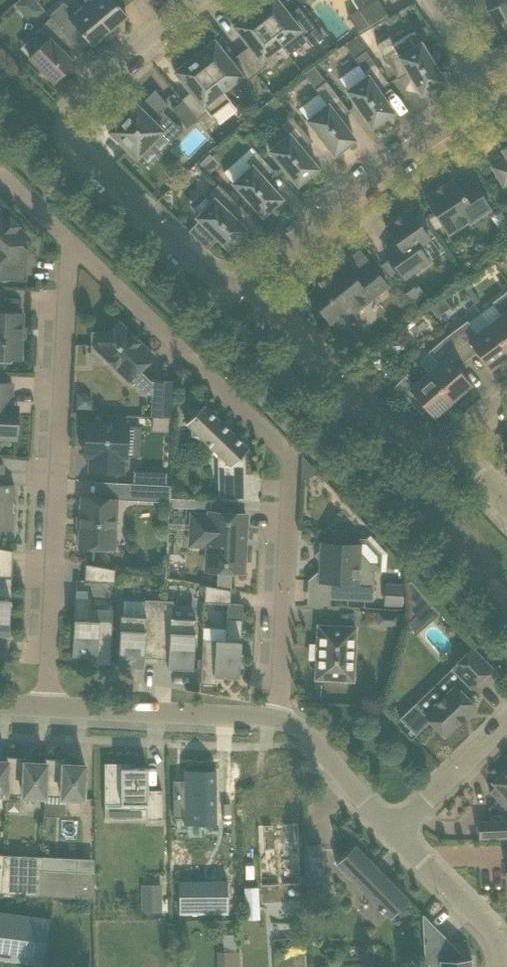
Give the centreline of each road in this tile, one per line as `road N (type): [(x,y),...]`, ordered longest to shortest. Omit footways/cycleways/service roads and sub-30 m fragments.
road 1 (residential): [(280,718),(291,455),(70,240)]
road 2 (residential): [(42,709),(70,240)]
road 3 (residential): [(197,0),(70,112),(69,138),(181,253),(255,287)]
road 4 (residential): [(255,287),(364,181),(491,98)]
road 5 (residential): [(444,442),(411,442),(255,287)]
road 6 (residential): [(280,718),(42,709)]
road 7 (residential): [(504,966),(492,930),(393,831)]
road 8 (residential): [(393,831),(316,743),(280,718)]
road 9 (residential): [(393,831),(506,727)]

